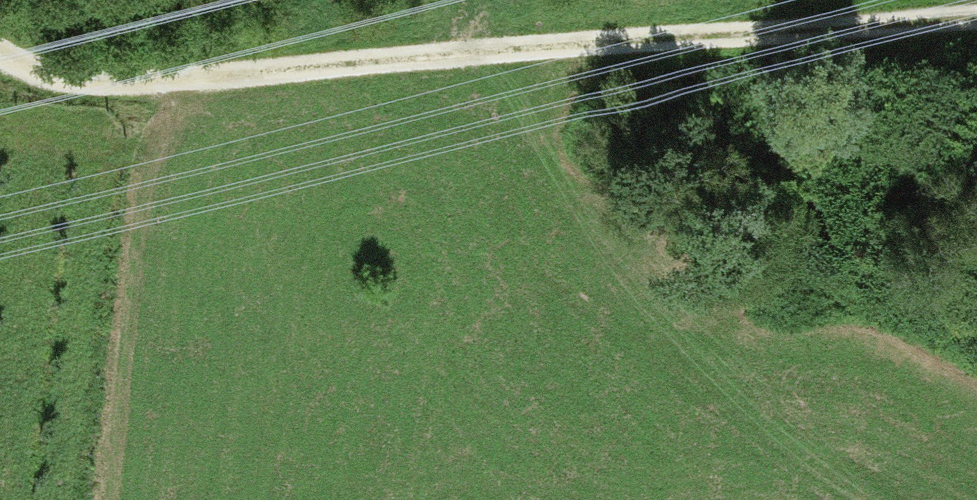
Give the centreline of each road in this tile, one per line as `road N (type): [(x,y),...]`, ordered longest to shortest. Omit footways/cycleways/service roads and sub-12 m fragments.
road 1 (track): [(0,66),(45,84),(150,93),(456,54),(976,7)]
road 2 (track): [(566,46),(539,121),(537,175),(564,244),(676,362),(855,499)]
road 3 (track): [(150,93),(90,499)]

